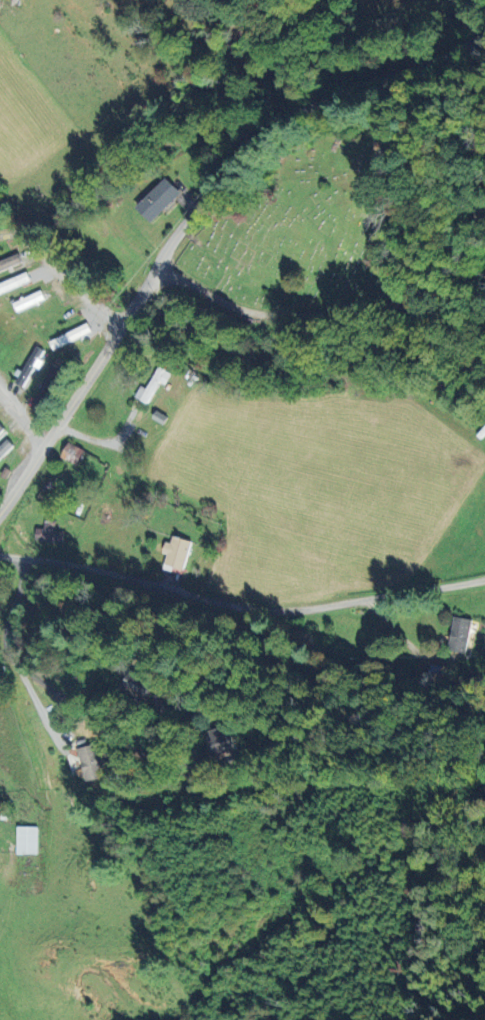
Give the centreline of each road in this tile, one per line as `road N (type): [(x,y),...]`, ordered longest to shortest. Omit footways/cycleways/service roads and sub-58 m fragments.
road 1 (residential): [(44,446),(217,185),(290,115),(454,53),(484,32)]
road 2 (residential): [(484,581),(321,612),(240,610),(0,558)]
road 3 (residential): [(24,563),(9,595),(9,636),(34,705),(67,742)]
road 4 (residential): [(118,328),(20,237),(0,238)]

